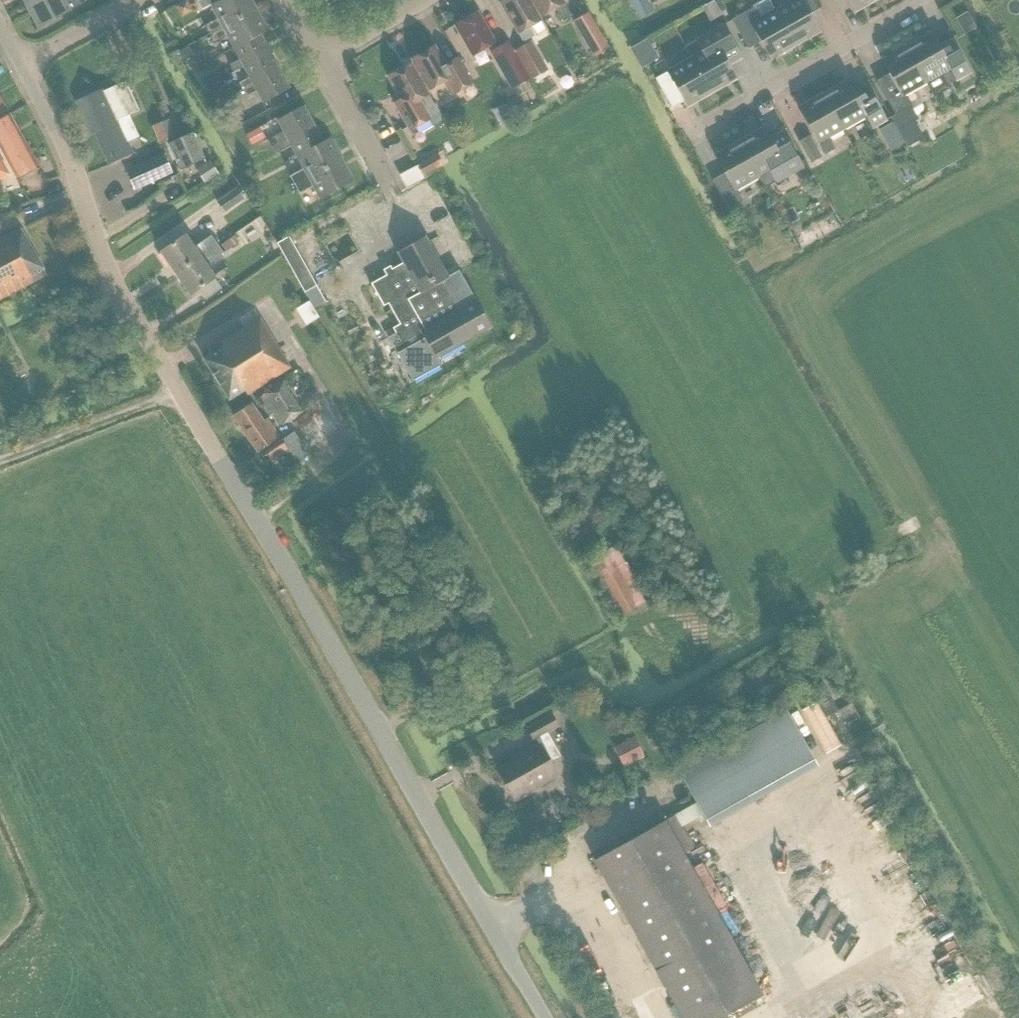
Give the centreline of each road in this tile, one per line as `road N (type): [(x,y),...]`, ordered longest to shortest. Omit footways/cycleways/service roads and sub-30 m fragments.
road 1 (unclassified): [(543,1017),(137,324),(20,69)]
road 2 (residential): [(691,134),(928,0)]
road 3 (track): [(375,722),(436,736),(618,633)]
road 4 (track): [(179,395),(0,458)]
road 5 (residential): [(20,69),(148,0)]
road 6 (residential): [(390,185),(322,59)]

